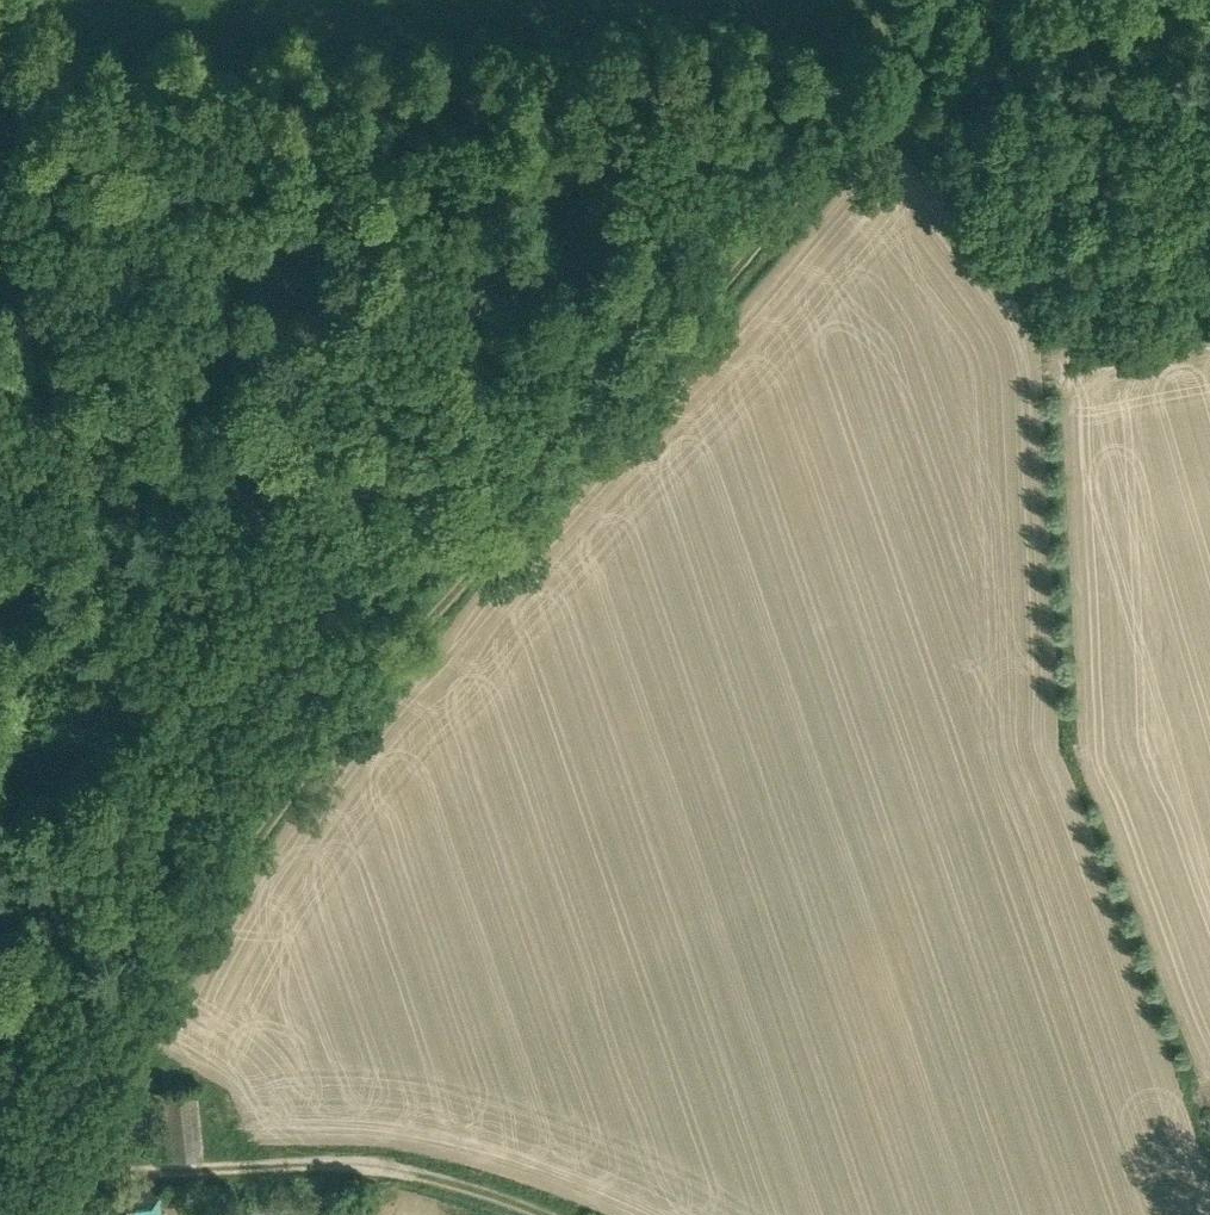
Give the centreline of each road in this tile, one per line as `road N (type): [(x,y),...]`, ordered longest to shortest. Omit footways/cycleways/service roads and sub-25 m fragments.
road 1 (track): [(62,1214),(160,1006),(248,851),(340,726),(508,530),(654,379),(878,95)]

